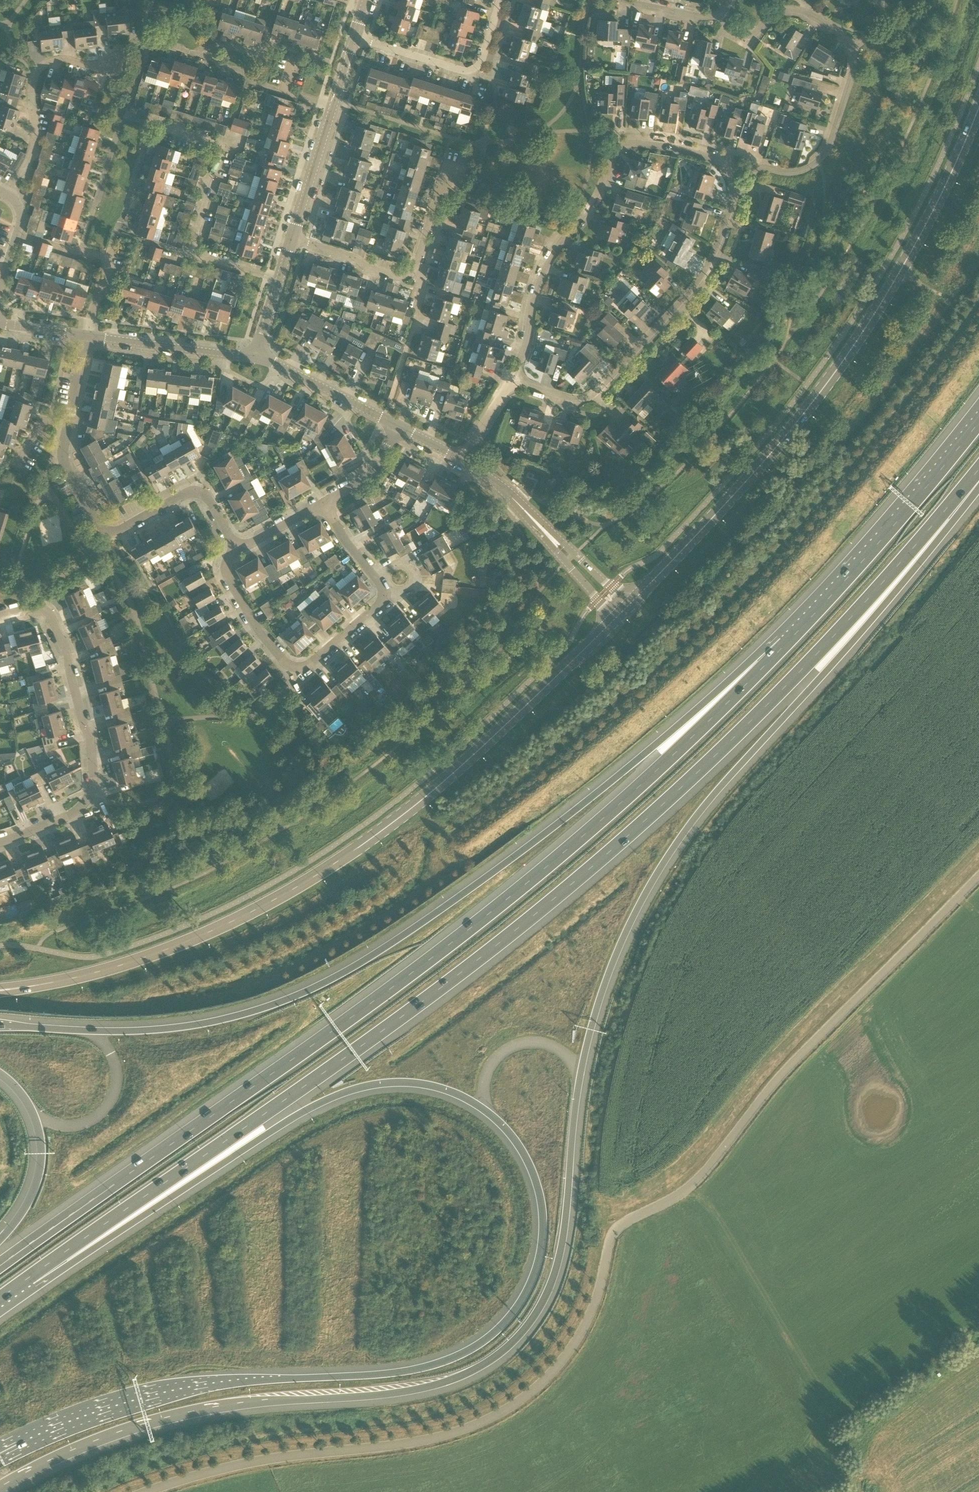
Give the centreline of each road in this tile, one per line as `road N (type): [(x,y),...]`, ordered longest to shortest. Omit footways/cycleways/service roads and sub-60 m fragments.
road 1 (motorway): [(0,1487),(94,1443),(186,1414),(413,1392),(465,1377),(507,1349),(553,1284),(593,1032),(640,908),(699,815),(904,576),(975,474)]
road 2 (motorway): [(28,1278),(308,1108),(389,1085),(440,1091),(484,1111),(518,1145),(544,1212),(542,1247),(525,1298),(500,1328),(459,1357),(389,1375),(190,1390),(76,1422),(0,1458)]
road 3 (motorway): [(28,1278),(382,1033),(570,886),(783,690),(975,474)]
road 4 (unclassified): [(149,1491),(256,1462),(401,1446),(469,1429),(509,1410),(567,1358),(589,1321),(612,1236),(700,1177),(809,1048),(978,876)]
road 5 (motorway): [(793,639),(554,861),(0,1270)]
road 6 (motorway): [(793,639),(516,856),(318,987),(180,1027),(0,1025)]
road 7 (secondary): [(53,982),(188,941),(353,852),(437,789),(624,611)]
road 8 (secondary): [(624,611),(758,470),(845,360),(933,215),(978,111)]
road 9 (residential): [(732,178),(706,156),(647,144),(619,147),(589,210),(541,278),(520,377)]
road 10 (residential): [(237,549),(198,499),(121,530),(98,526),(63,457),(88,337)]
road 11 (residential): [(0,842),(78,810),(92,788),(91,744),(49,613),(34,608),(0,616)]
road 12 (residential): [(520,377),(576,400),(599,390),(702,276),(724,225),(732,178)]
road 13 (motorway): [(978,421),(793,639)]
road 14 (residential): [(237,549),(225,572),(235,594),(295,669),(312,663),(385,594)]
road 15 (residential): [(624,611),(508,494),(461,458)]
road 16 (residential): [(5,193),(33,145),(36,72),(57,59),(113,66)]
road 17 (residential): [(293,239),(355,39)]
road 18 (residential): [(732,178),(792,173),(819,162),(848,85),(851,48)]
road 19 (residential): [(499,0),(472,75),(355,39)]
road 20 (motorway): [(0,1074),(29,1106),(41,1151),(31,1196),(0,1241)]
road 21 (residential): [(88,337),(256,358)]
road 22 (residential): [(399,426),(256,358)]
road 23 (residential): [(851,48),(801,11),(777,13),(744,35),(720,15)]
road 24 (residential): [(414,274),(400,279),(293,239)]
road 25 (residential): [(414,274),(457,162)]

